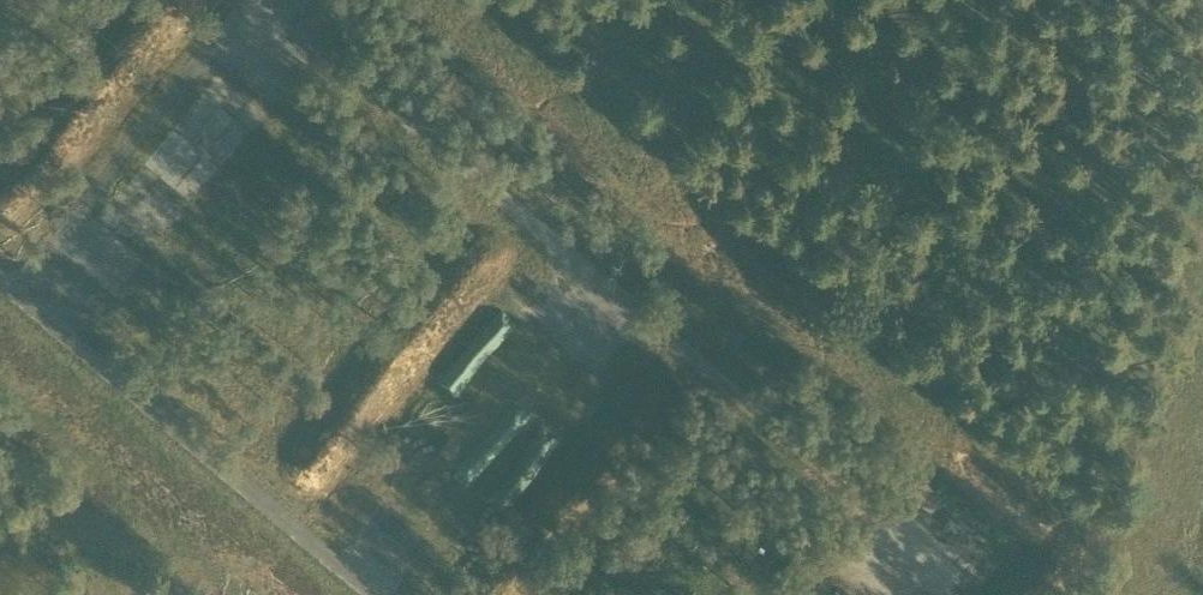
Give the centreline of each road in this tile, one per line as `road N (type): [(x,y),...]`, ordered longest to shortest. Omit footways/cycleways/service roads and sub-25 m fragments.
road 1 (track): [(0,267),(389,594)]

